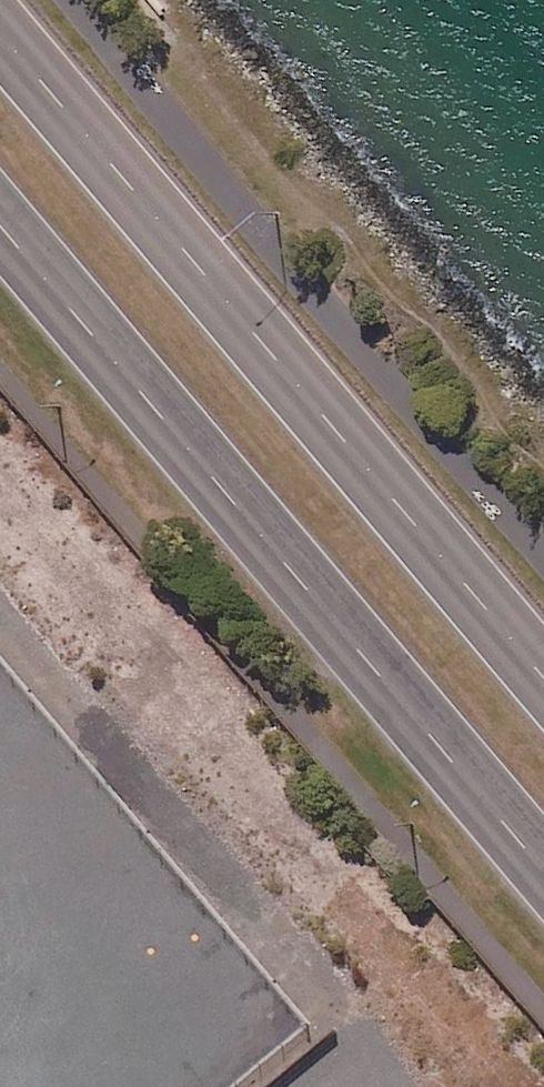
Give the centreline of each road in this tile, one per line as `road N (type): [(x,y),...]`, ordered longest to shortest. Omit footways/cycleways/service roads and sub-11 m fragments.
road 1 (secondary): [(0,31),(543,674)]
road 2 (secondary): [(543,876),(0,235)]

